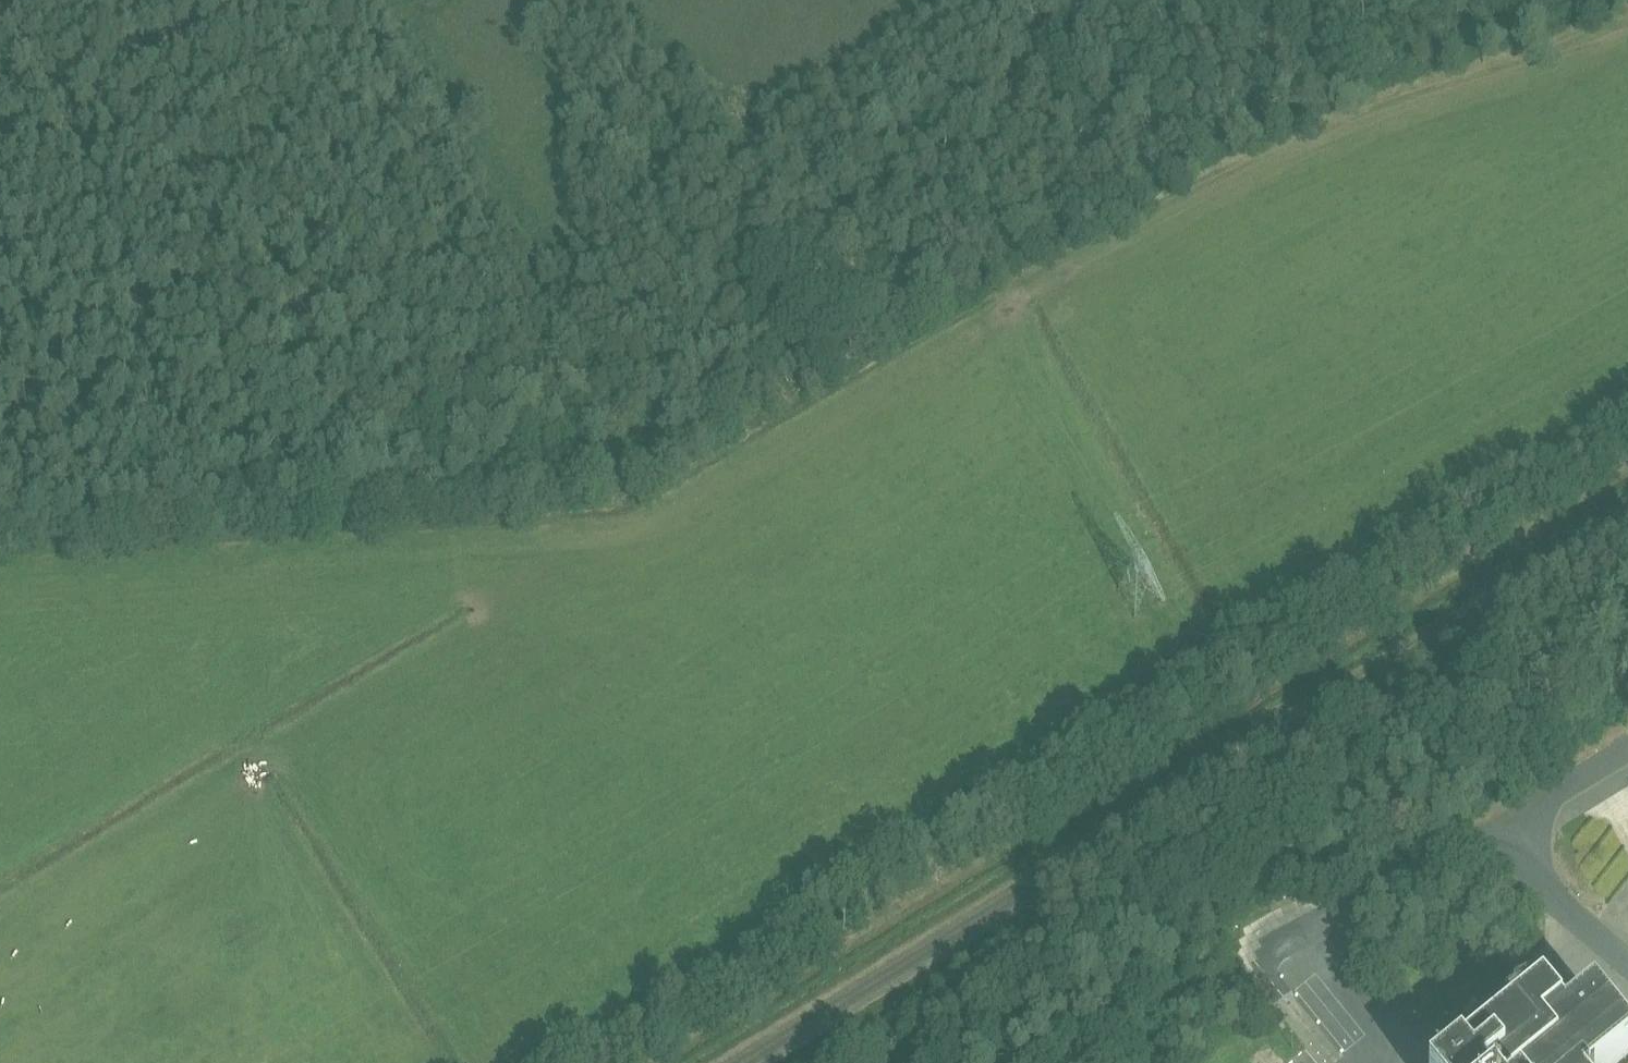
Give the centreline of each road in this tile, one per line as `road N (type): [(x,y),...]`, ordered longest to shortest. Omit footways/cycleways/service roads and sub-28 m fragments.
road 1 (unclassified): [(1627,958),(1562,898),(1549,863),(1552,824),(1566,800),(1627,762)]

